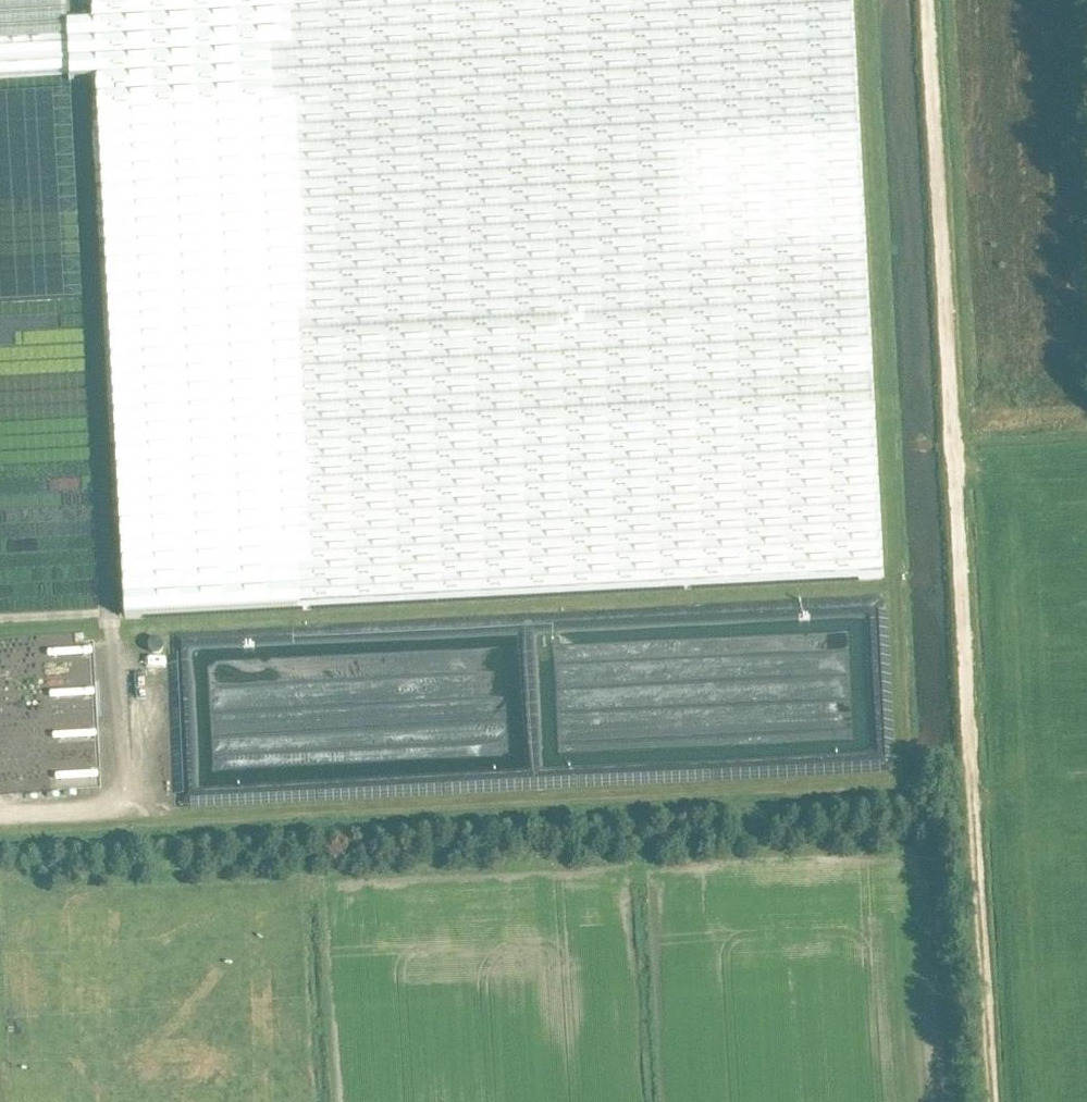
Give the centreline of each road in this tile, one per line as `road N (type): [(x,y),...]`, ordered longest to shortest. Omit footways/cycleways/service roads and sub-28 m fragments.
road 1 (track): [(982,1101),(923,0)]

